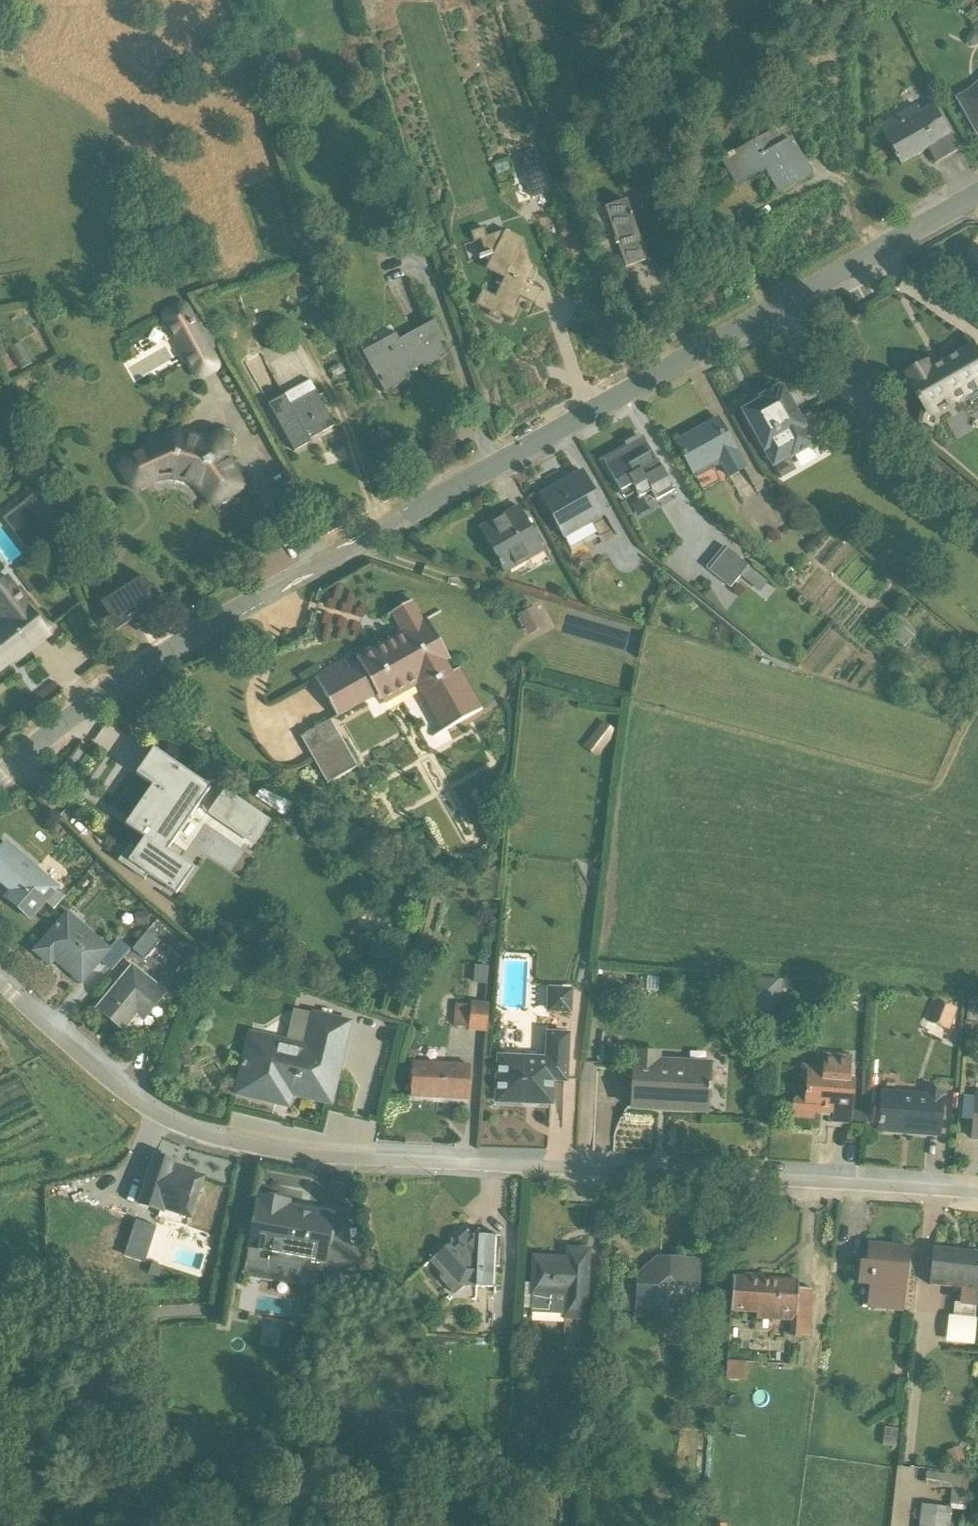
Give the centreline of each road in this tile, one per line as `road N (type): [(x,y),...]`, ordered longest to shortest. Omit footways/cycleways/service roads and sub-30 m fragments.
road 1 (residential): [(0,775),(112,690),(288,577),(369,543),(977,199)]
road 2 (residential): [(0,986),(125,1096),(181,1128),(229,1142),(317,1157),(977,1196)]

